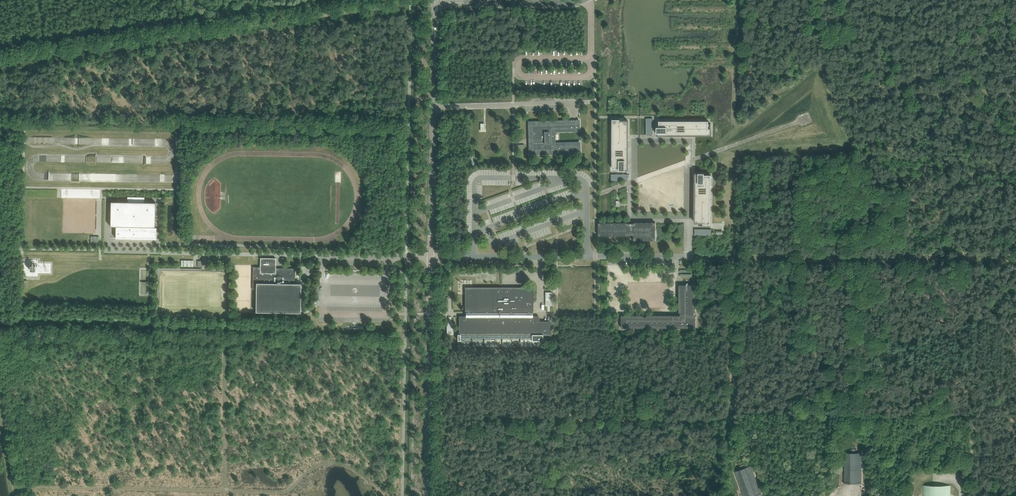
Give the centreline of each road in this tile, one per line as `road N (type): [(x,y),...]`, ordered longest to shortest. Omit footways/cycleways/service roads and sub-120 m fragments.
road 1 (unclassified): [(431,257),(435,2)]
road 2 (unclassified): [(427,495),(431,257)]
road 3 (unclassified): [(582,0),(435,2)]

